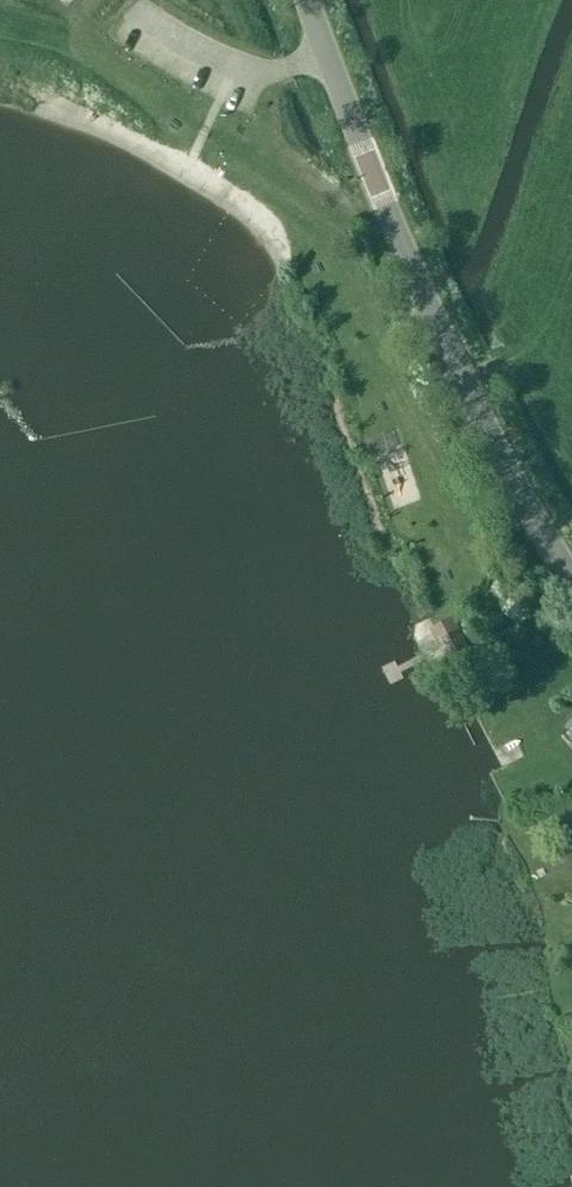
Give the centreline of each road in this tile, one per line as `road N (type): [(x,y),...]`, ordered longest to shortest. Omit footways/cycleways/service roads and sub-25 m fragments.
road 1 (tertiary): [(571,580),(461,379),(309,0)]

